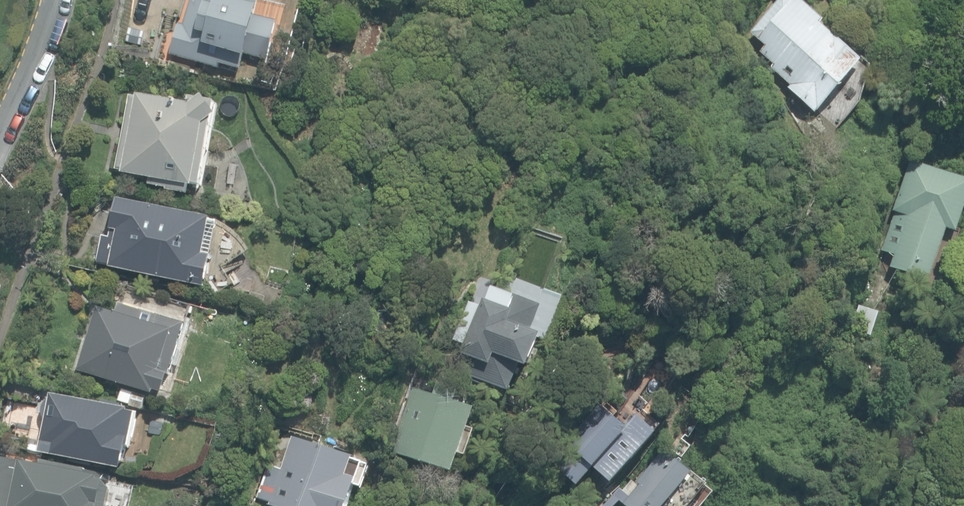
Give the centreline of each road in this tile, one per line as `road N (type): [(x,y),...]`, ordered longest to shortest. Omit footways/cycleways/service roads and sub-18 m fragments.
road 1 (residential): [(56,0),(39,63),(0,142)]

